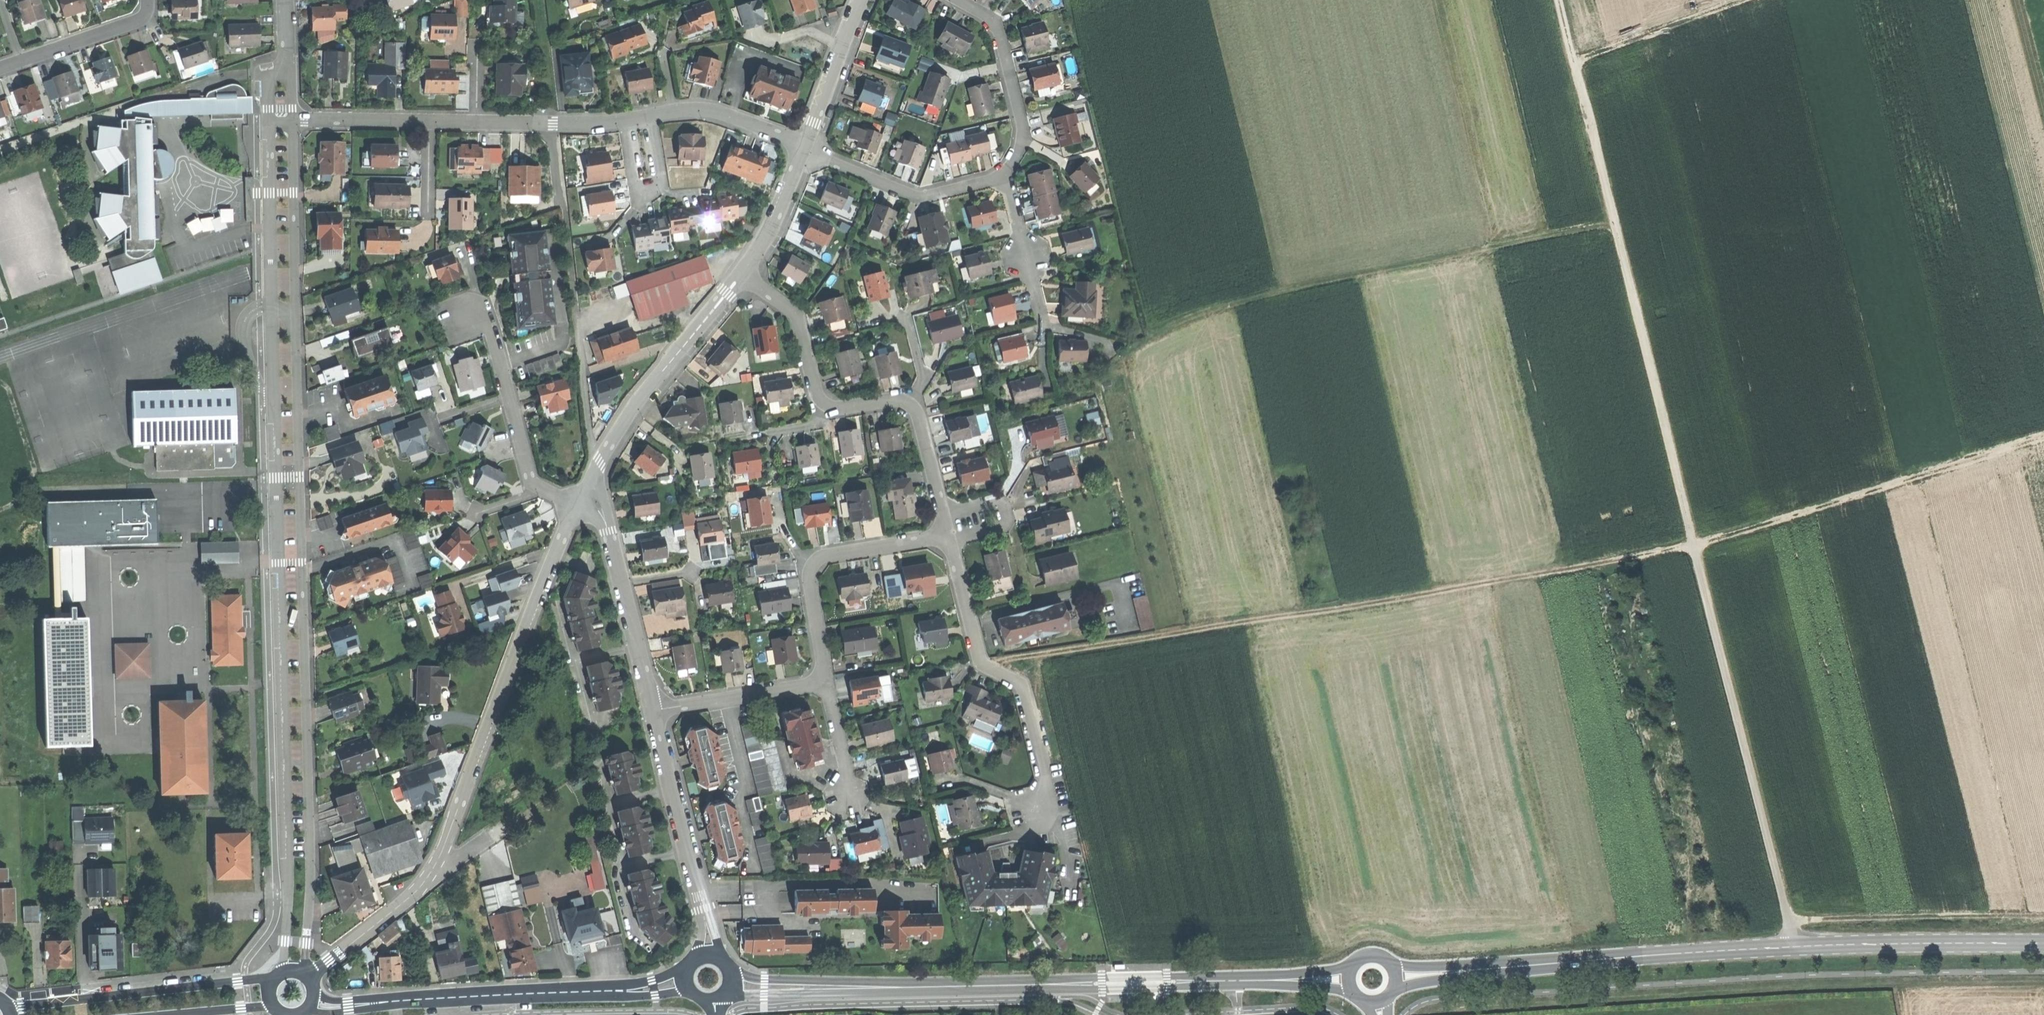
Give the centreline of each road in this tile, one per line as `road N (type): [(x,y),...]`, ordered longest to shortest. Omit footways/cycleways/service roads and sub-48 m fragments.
road 1 (track): [(2043,435),(1699,542),(1042,657),(1020,682)]
road 2 (track): [(1795,948),(1566,0)]
road 3 (unclassified): [(305,973),(311,914),(294,122)]
road 4 (unclassified): [(268,122),(283,971)]
road 5 (track): [(1406,1013),(2043,983)]
road 6 (track): [(1621,223),(1324,279),(1218,310),(1140,347),(1043,327)]
road 7 (residential): [(309,976),(434,868),(578,506)]
road 8 (secondary): [(1511,967),(1795,948),(2043,946)]
road 9 (residential): [(950,536),(813,564),(827,683),(654,711)]
road 10 (residential): [(950,536),(913,405),(827,408),(817,397),(796,315),(744,276)]
road 11 (secondary): [(1178,983),(816,988)]
road 12 (residential): [(805,149),(708,110),(623,122),(481,124)]
road 13 (residential): [(1042,820),(1052,806),(1024,686),(981,662),(950,536)]
road 14 (secondary): [(349,1005),(619,990)]
road 15 (secondary): [(273,978),(7,1008)]
road 16 (residential): [(591,479),(626,420),(744,276)]
road 17 (track): [(1791,921),(2043,917)]
road 18 (residential): [(578,506),(532,486),(490,325),(471,317)]
road 19 (residential): [(705,921),(654,711)]
road 20 (residential): [(1001,178),(917,198),(805,149)]
road 21 (residential): [(955,0),(998,34),(1024,139),(1001,178)]
road 22 (residential): [(654,711),(609,532)]
road 23 (track): [(1582,63),(1748,0)]
road 24 (residential): [(805,149),(860,0)]
road 25 (residential): [(1001,178),(1043,327)]
road 26 (residential): [(147,0),(138,22),(21,62)]
road 27 (residential): [(744,276),(805,149)]
road 28 (residential): [(432,123),(294,122)]
road 29 (secondary): [(1392,990),(1511,967)]
road 30 (secondary): [(1511,967),(1390,963)]

